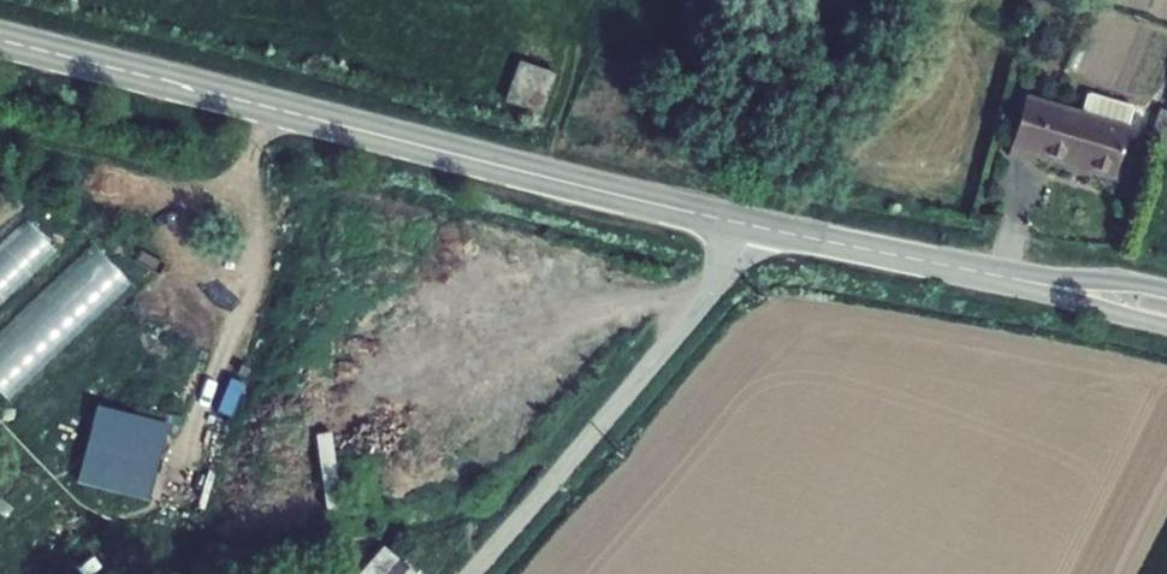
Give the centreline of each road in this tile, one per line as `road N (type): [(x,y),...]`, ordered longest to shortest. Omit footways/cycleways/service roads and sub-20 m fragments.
road 1 (secondary): [(0,39),(761,228)]
road 2 (unclassified): [(469,573),(761,228)]
road 3 (secondary): [(761,228),(1011,278)]
road 4 (secondary): [(1011,278),(1166,326)]
road 5 (secondary): [(1166,290),(1011,278)]

